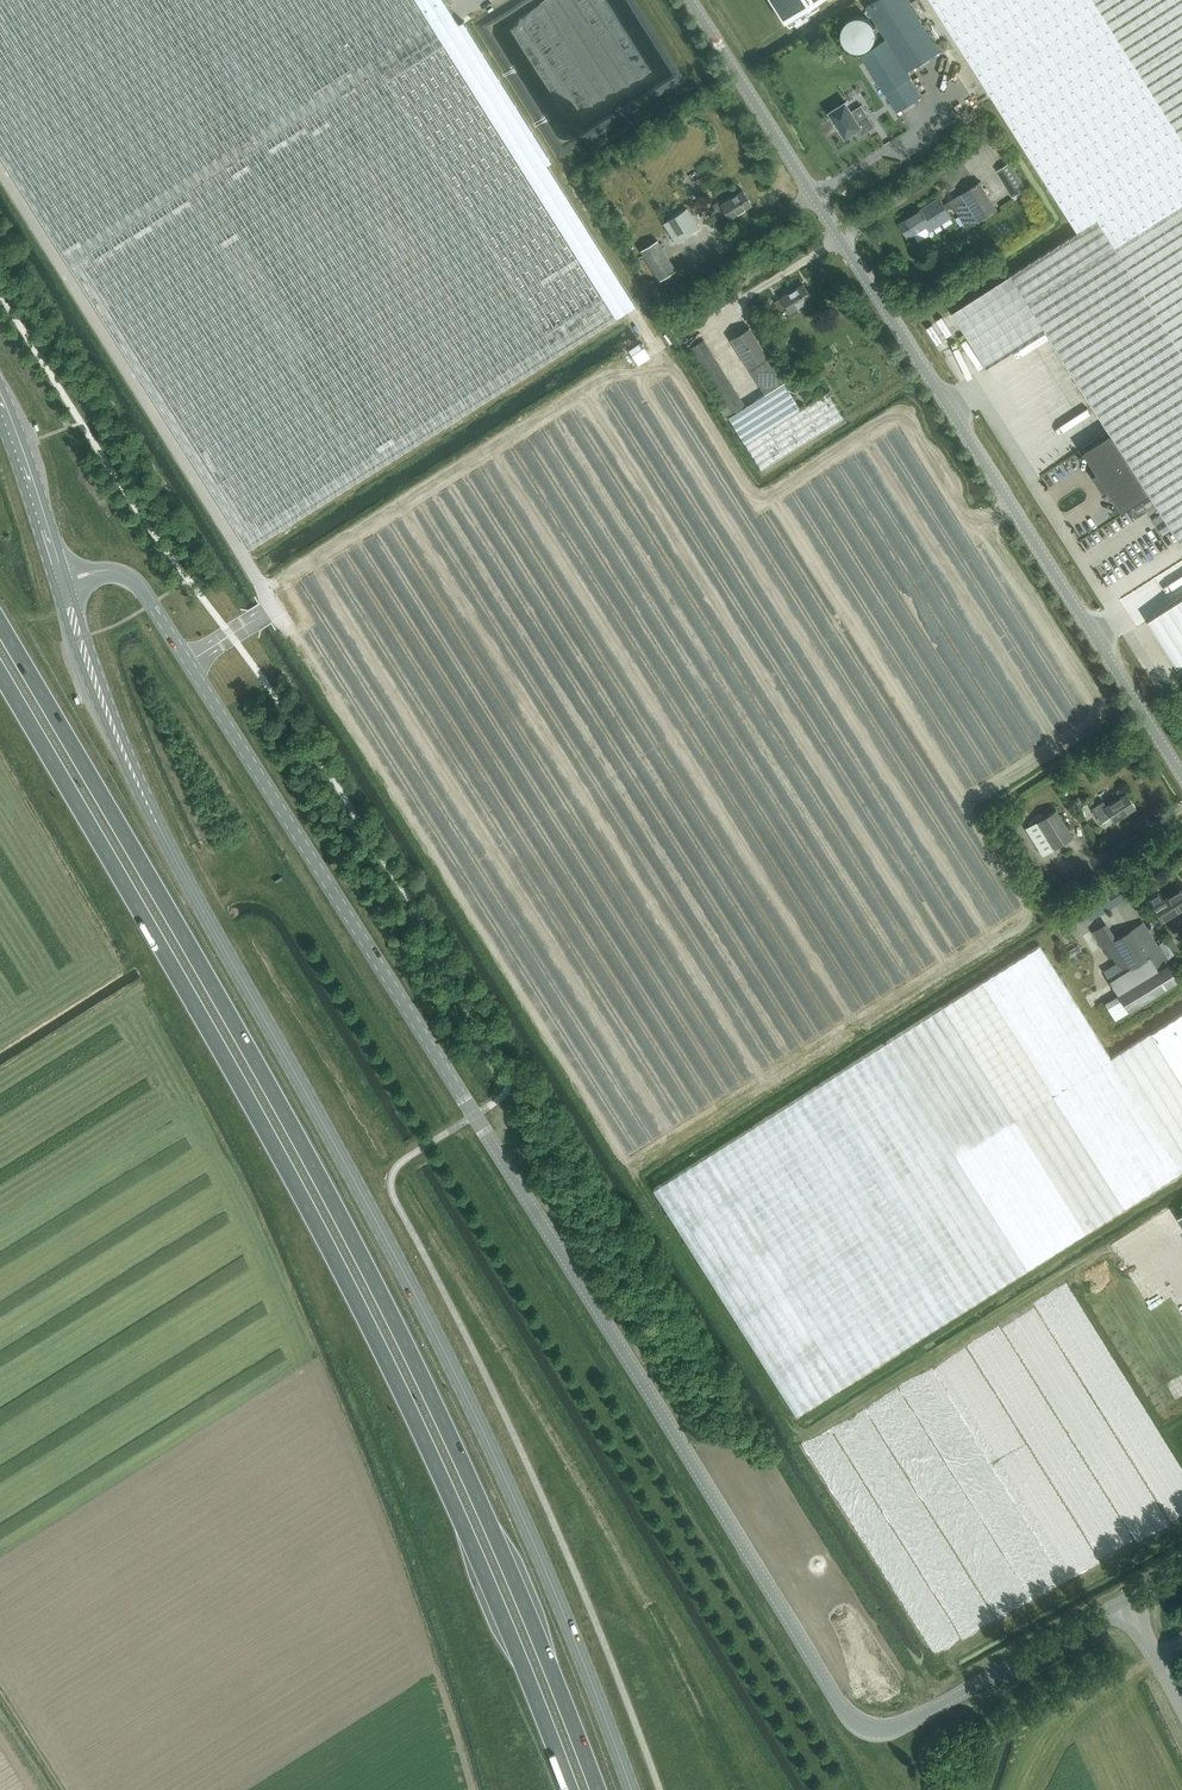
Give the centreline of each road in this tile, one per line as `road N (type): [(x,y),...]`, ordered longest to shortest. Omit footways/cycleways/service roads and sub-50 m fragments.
road 1 (unclassified): [(188,662),(851,1720),(877,1731),(900,1727),(1117,1606)]
road 2 (trunk): [(598,1789),(499,1545),(375,1282),(0,623)]
road 3 (trunk): [(0,674),(265,1130),(376,1341),(495,1600),(570,1789)]
road 4 (secondary): [(159,828),(472,1409),(631,1789)]
road 5 (unclassified): [(1181,776),(689,0)]
road 6 (secondary): [(54,584),(104,721),(159,828)]
road 7 (secondary): [(159,828),(71,590)]
road 8 (secondary): [(66,572),(0,382)]
road 9 (secondary): [(0,421),(54,584)]
road 10 (unclassified): [(102,571),(137,584),(188,662)]

